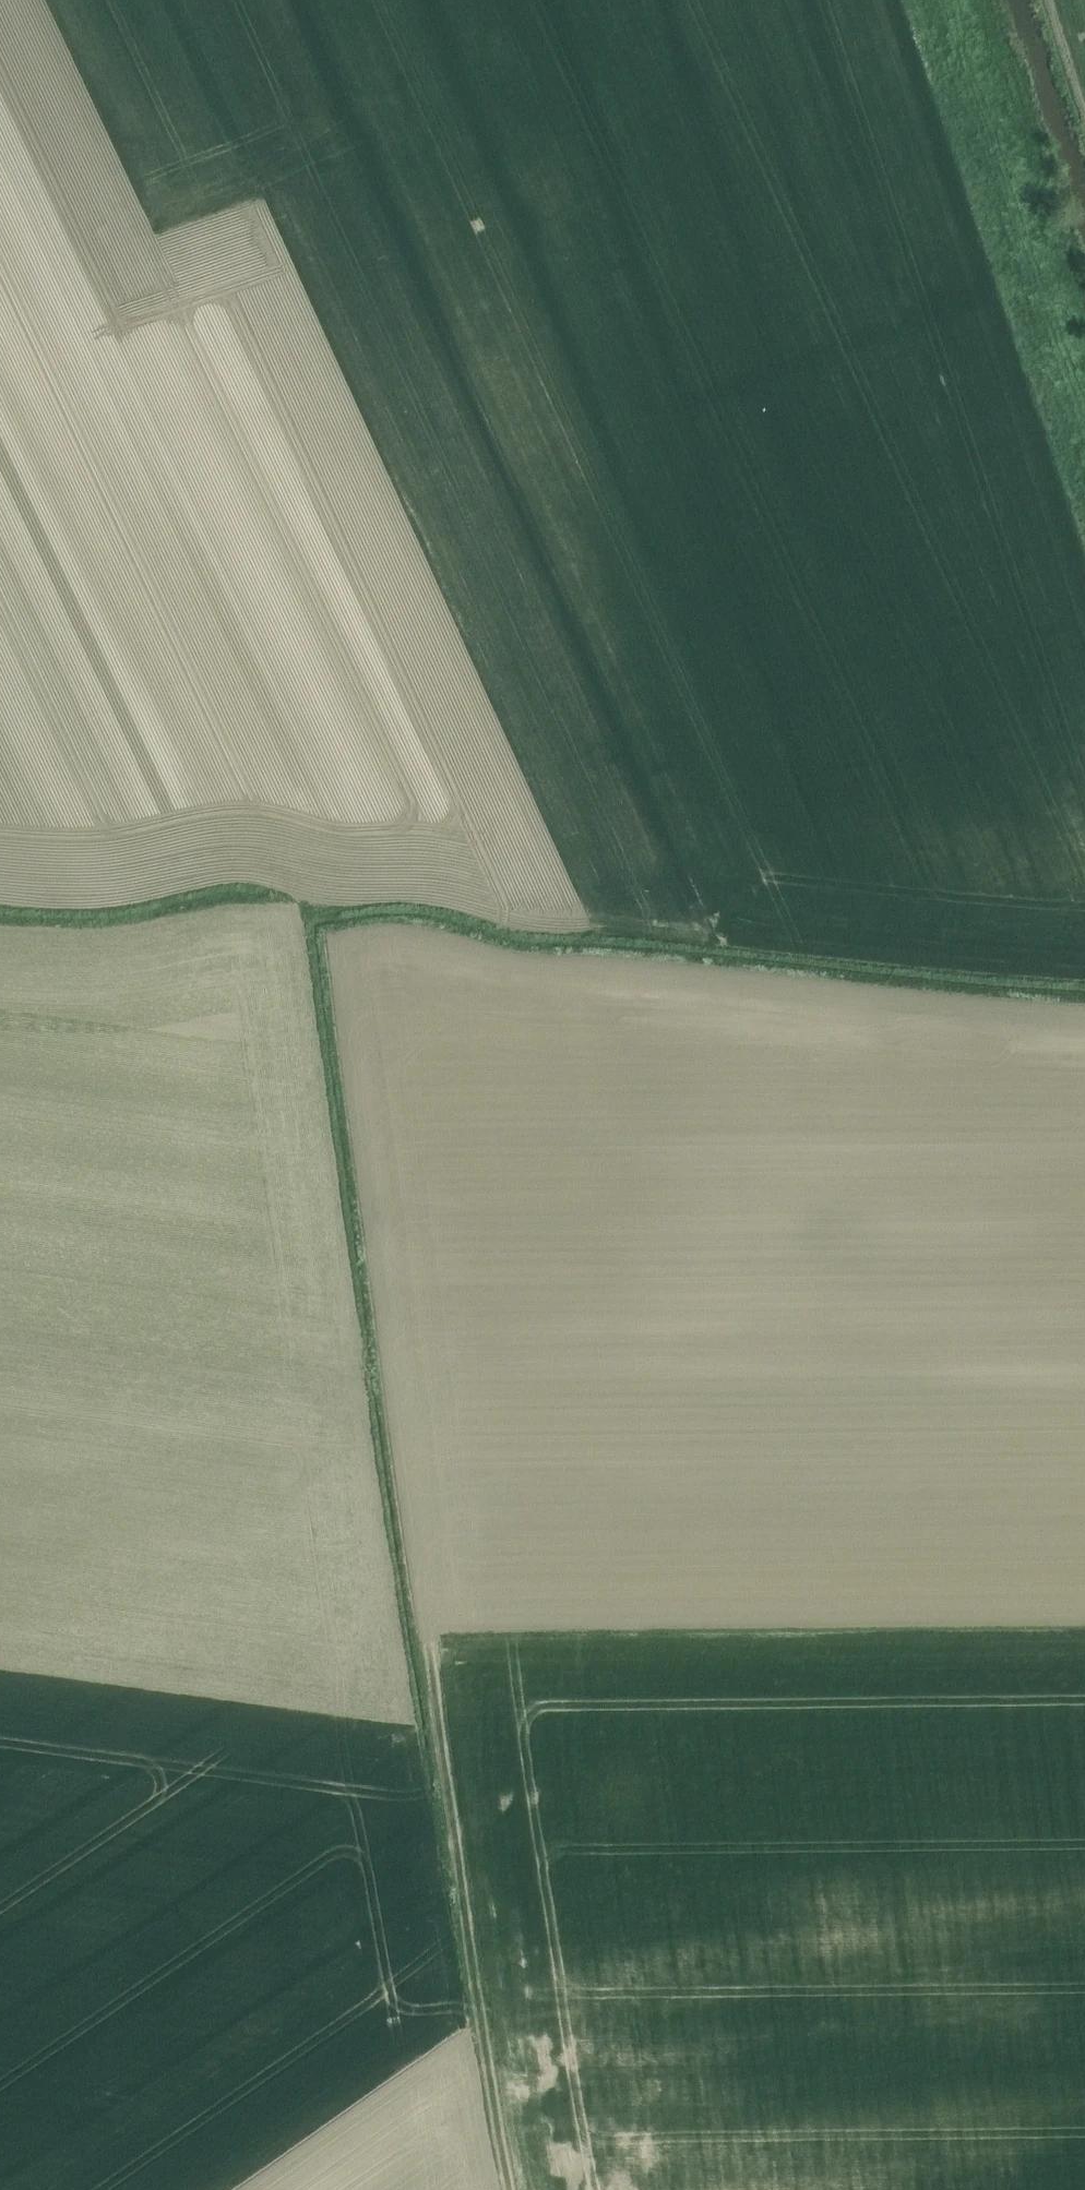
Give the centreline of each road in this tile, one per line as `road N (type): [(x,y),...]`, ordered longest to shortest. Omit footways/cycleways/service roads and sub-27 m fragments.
road 1 (track): [(387,1373),(513,2189)]

